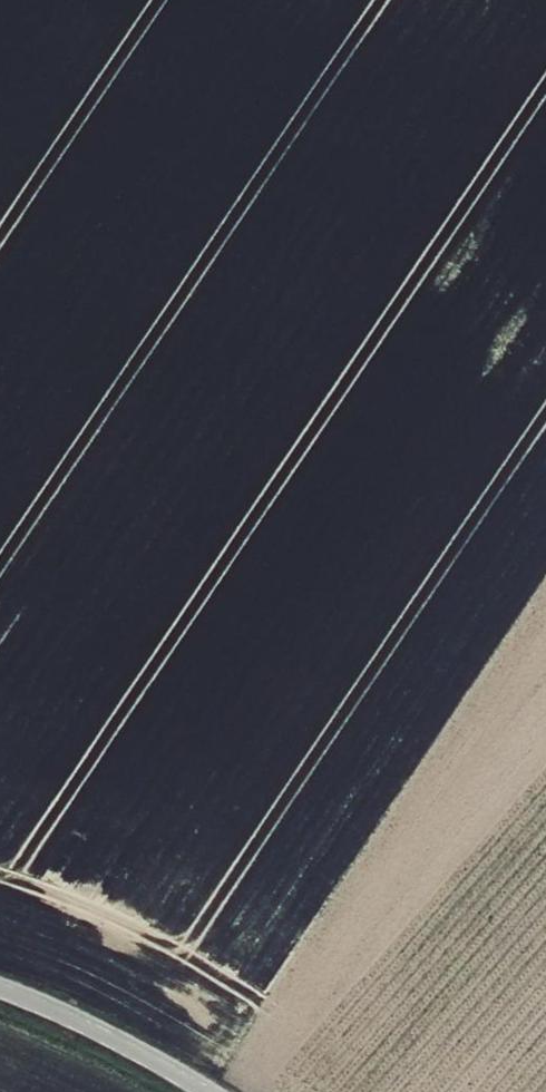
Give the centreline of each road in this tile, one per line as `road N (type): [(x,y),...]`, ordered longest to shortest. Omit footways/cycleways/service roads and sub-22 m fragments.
road 1 (unclassified): [(0,987),(206,1091)]

